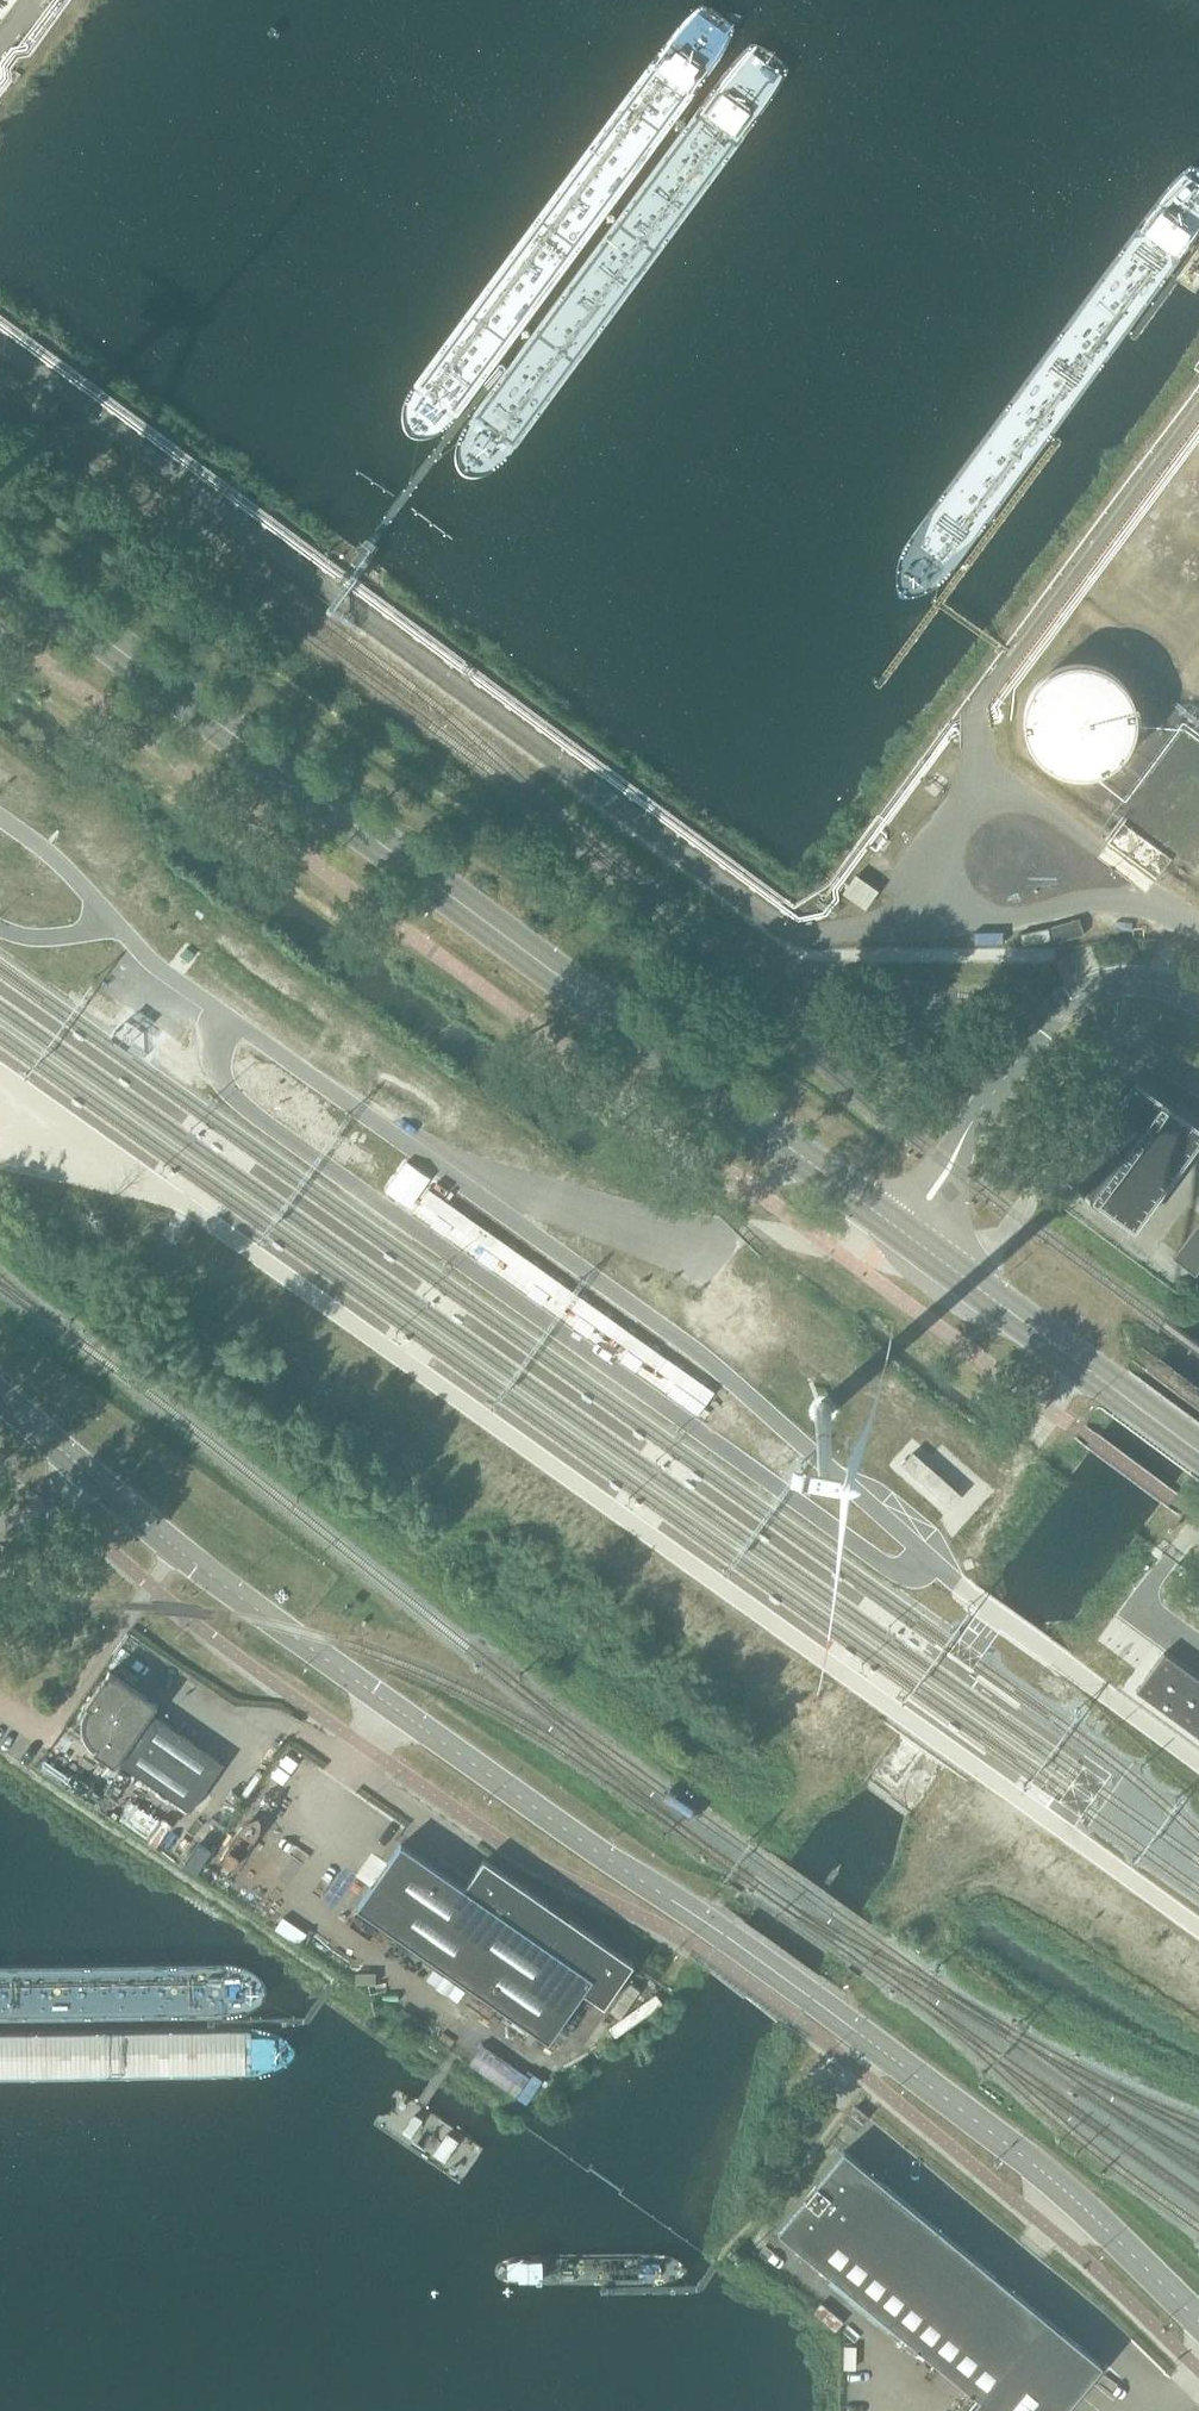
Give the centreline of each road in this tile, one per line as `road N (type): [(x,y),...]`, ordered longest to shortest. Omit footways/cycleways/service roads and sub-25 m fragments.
road 1 (tertiary): [(1198,2322),(1014,2149),(174,1550),(0,1397)]
road 2 (secondary): [(895,1227),(0,561)]
road 3 (unclassified): [(895,1227),(1060,1008),(1121,980),(1166,984),(1198,1001)]
road 4 (secondary): [(1198,1450),(895,1227)]

